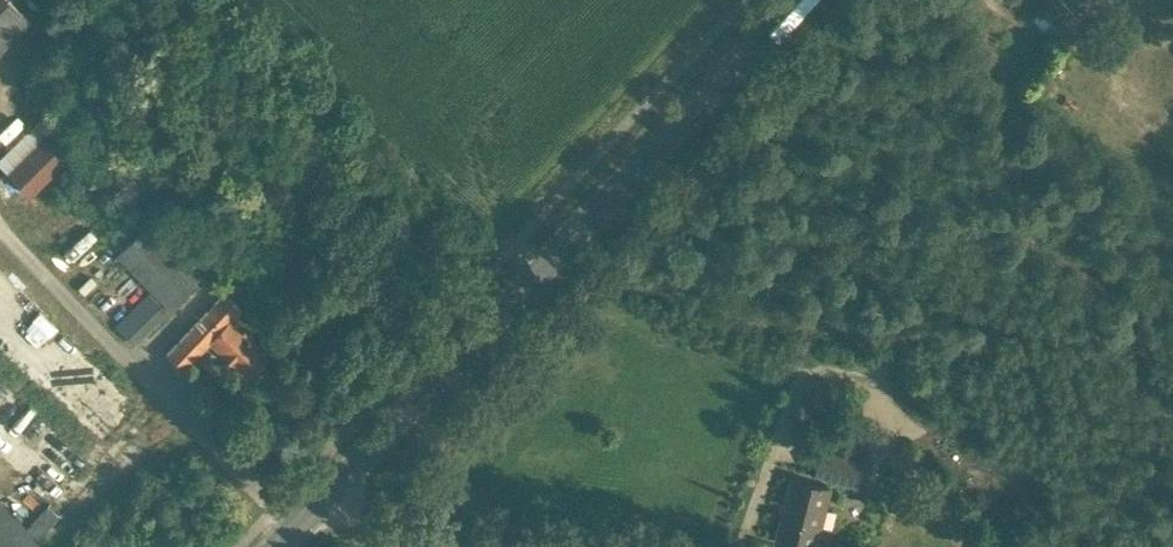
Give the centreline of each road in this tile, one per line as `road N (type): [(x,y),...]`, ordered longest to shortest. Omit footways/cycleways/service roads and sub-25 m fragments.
road 1 (secondary): [(286,546),(802,0)]
road 2 (track): [(276,510),(0,231)]
road 3 (track): [(315,515),(451,546)]

